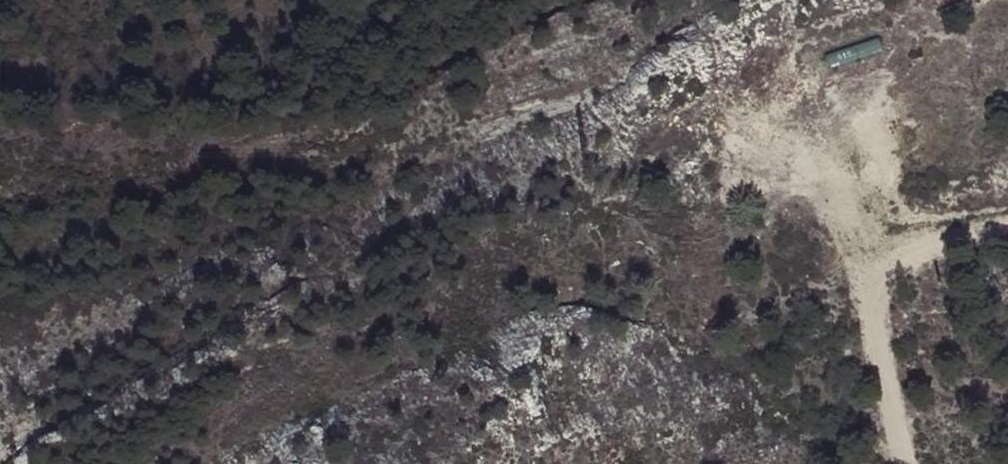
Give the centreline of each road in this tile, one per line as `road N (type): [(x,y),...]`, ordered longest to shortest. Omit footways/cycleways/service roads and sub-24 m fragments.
road 1 (track): [(1007,228),(902,251),(879,271),(868,300),(907,463)]

